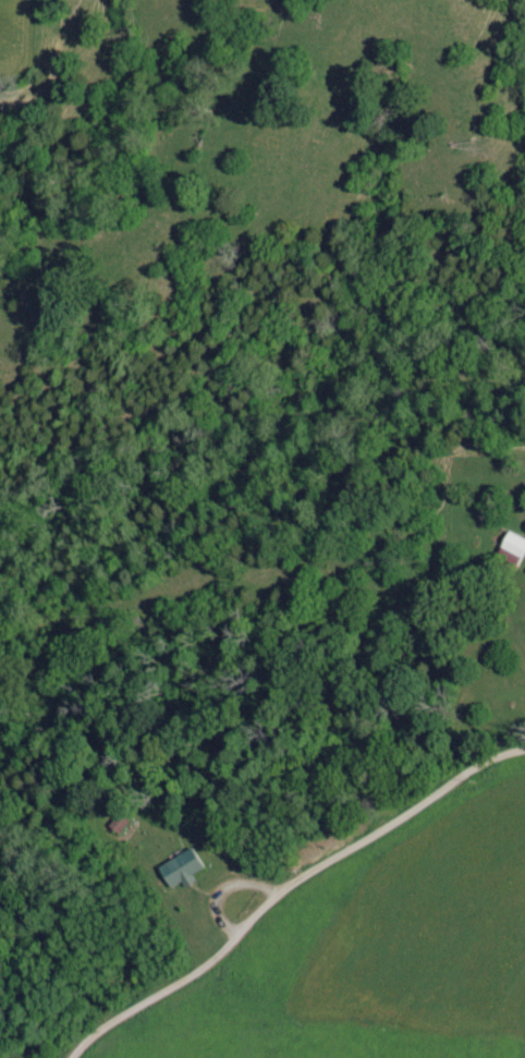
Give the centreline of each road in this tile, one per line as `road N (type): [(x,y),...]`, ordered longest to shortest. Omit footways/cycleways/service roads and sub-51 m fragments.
road 1 (residential): [(524,755),(464,778),(316,878),(205,977),(80,1057)]

